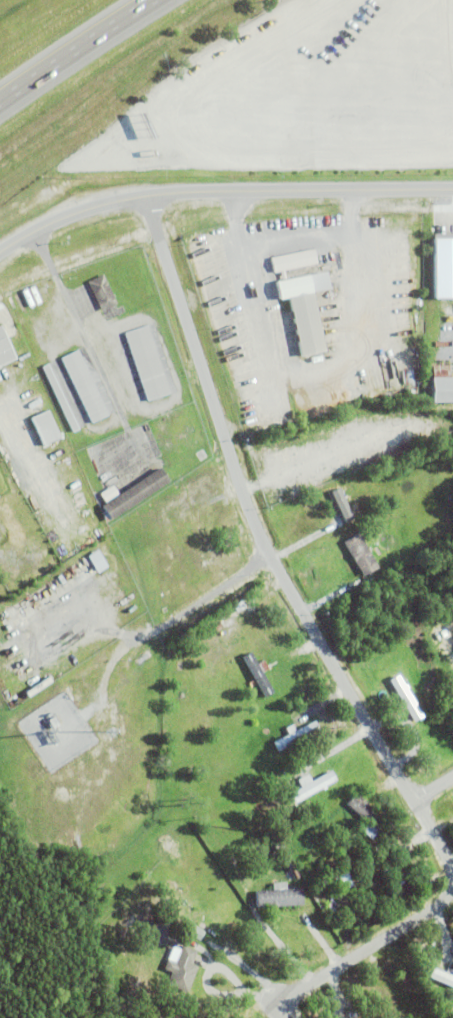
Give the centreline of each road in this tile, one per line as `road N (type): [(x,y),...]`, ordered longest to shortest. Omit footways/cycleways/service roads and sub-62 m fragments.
road 1 (residential): [(148,194),(258,532),(452,868)]
road 2 (tertiary): [(0,253),(72,214),(148,194),(452,188)]
road 3 (residential): [(149,473),(36,230)]
road 4 (residential): [(452,887),(428,913),(262,1012)]
road 5 (residential): [(88,675),(270,556)]
road 6 (motorway): [(0,106),(157,0)]

